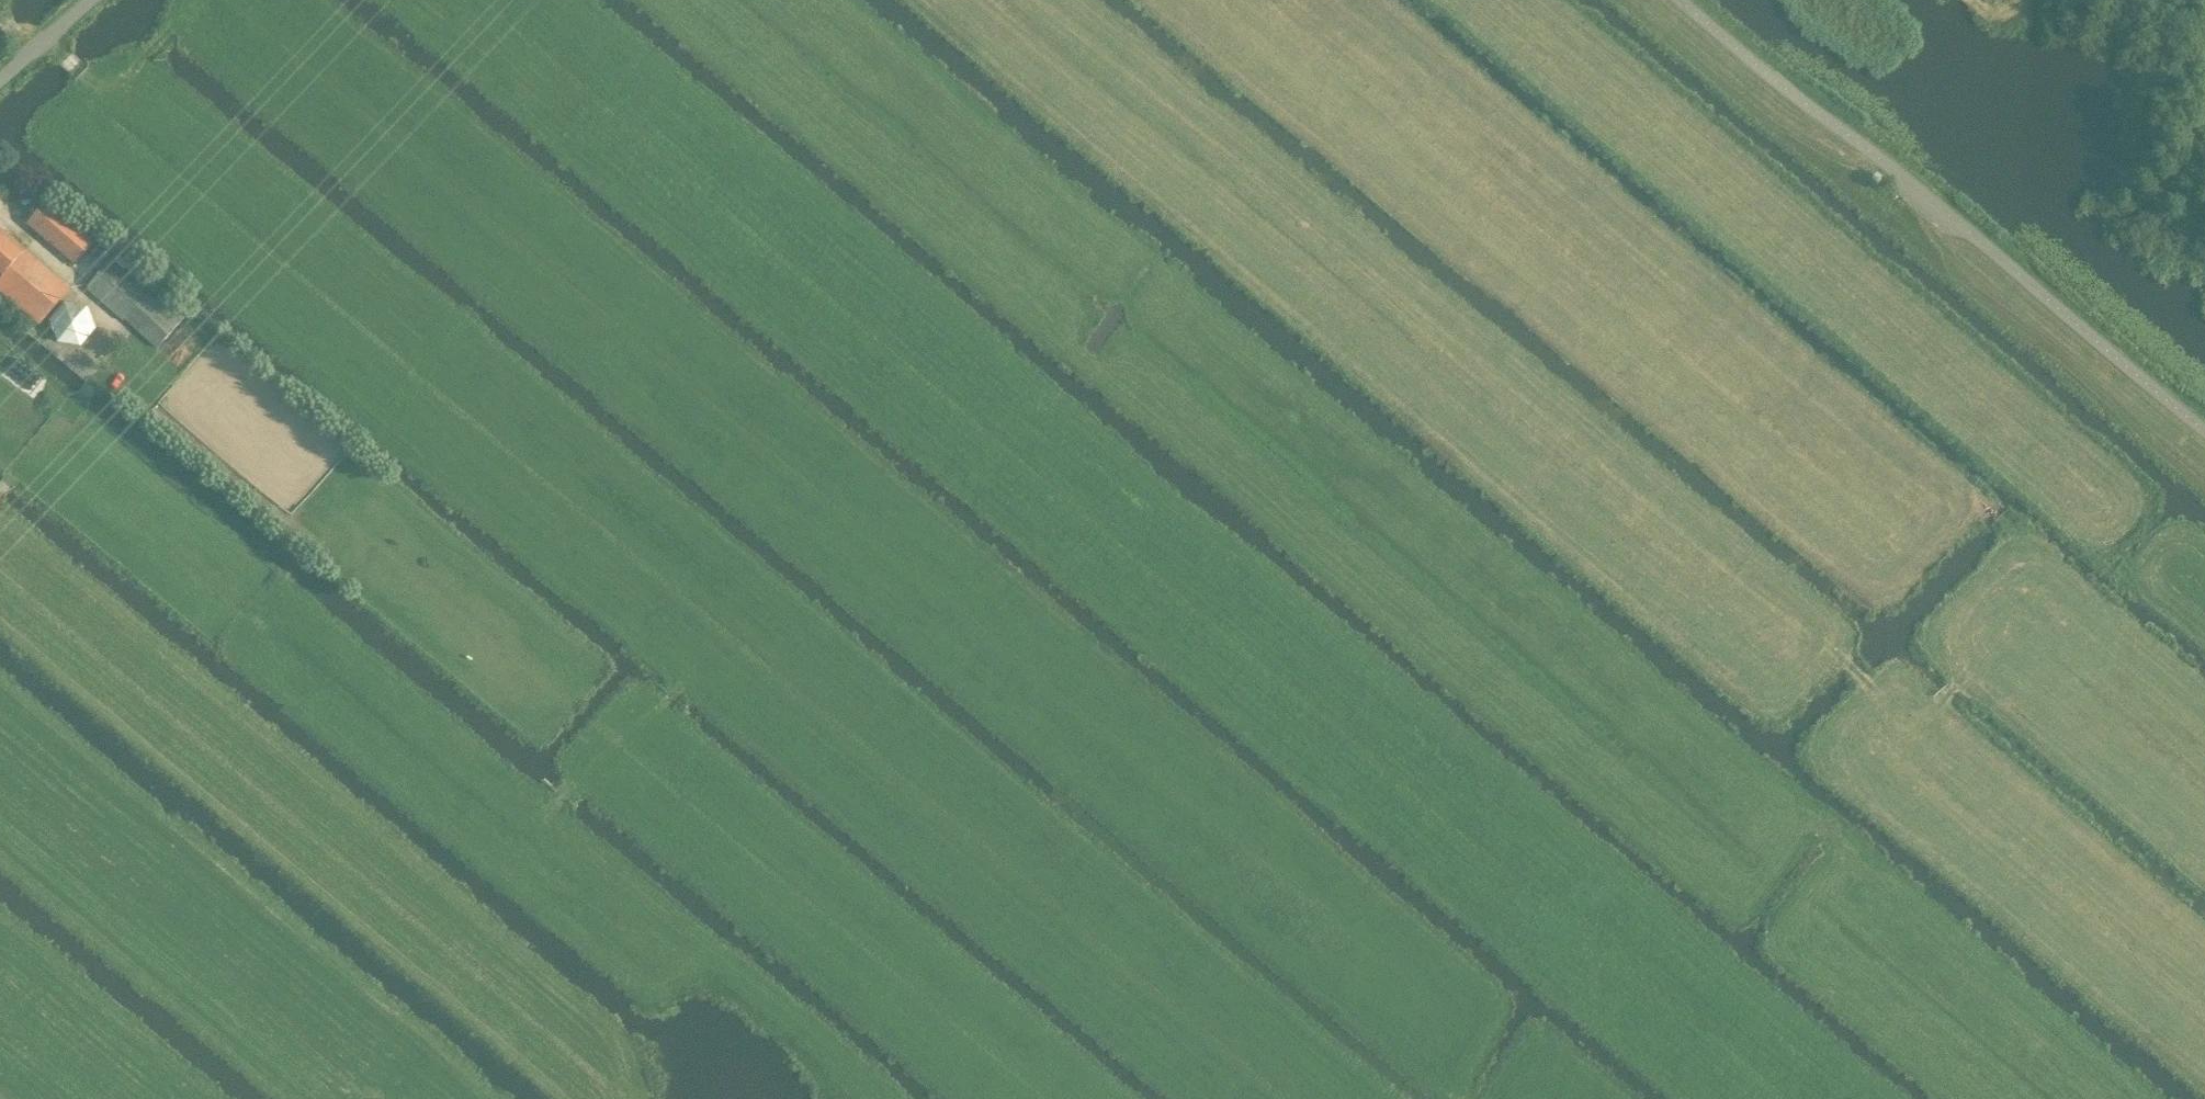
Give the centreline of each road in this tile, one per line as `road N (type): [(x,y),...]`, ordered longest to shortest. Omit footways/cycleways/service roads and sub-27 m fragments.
road 1 (unclassified): [(0,83),(96,0)]
road 2 (track): [(100,88),(45,44),(0,20)]

